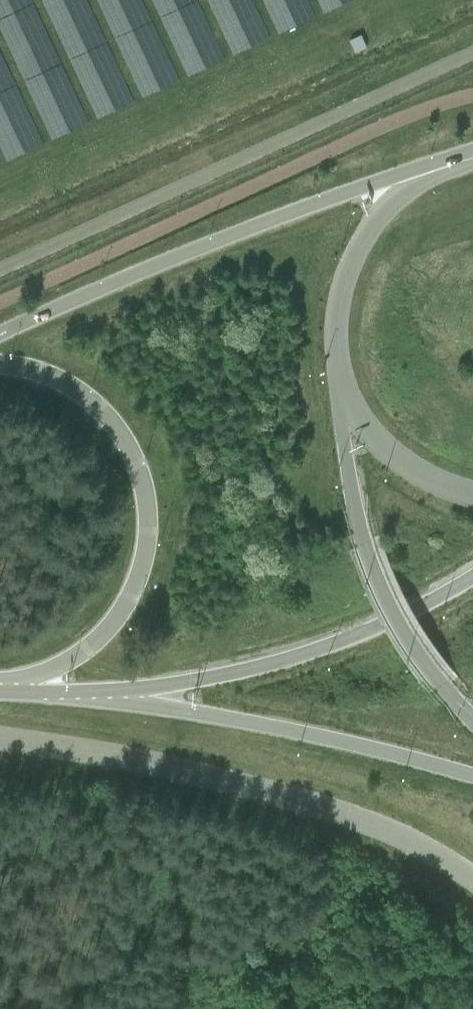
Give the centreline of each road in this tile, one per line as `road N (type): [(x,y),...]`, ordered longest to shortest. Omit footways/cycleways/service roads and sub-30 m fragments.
road 1 (unclassified): [(0,744),(247,793),(384,836),(472,885)]
road 2 (secondary): [(6,692),(89,651),(112,631),(141,573),(147,522),(139,478),(101,416),(46,381),(0,370)]
road 3 (secondary): [(425,171),(275,220),(0,339)]
road 4 (secondary): [(99,698),(297,660),(386,625),(472,578)]
road 5 (tertiary): [(99,698),(472,779)]
road 6 (tertiary): [(339,407),(375,568),(403,630),(472,721)]
road 7 (secondary): [(425,171),(374,217),(352,256),(333,327),(339,407)]
road 8 (secondary): [(339,407),(418,476),(472,499)]

